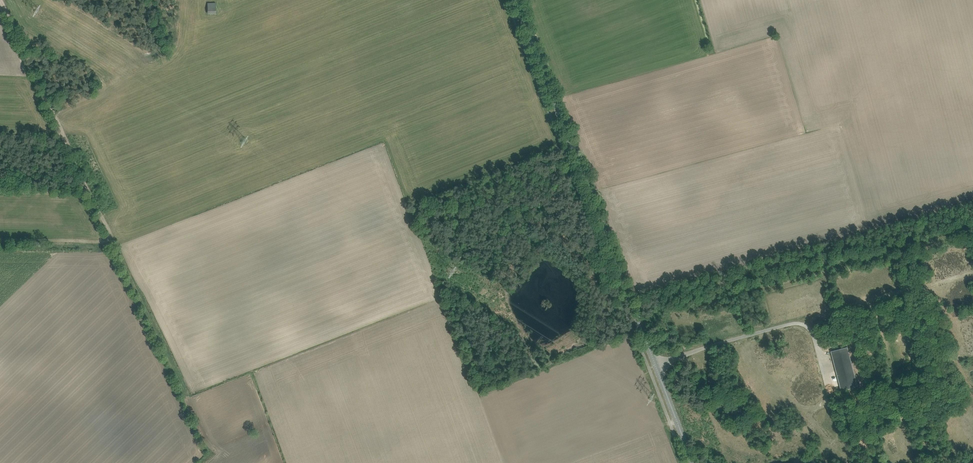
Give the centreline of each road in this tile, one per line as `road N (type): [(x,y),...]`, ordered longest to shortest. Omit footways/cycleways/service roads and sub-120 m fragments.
road 1 (tertiary): [(693,462),(516,0)]
road 2 (track): [(2,0),(112,240),(0,239)]

